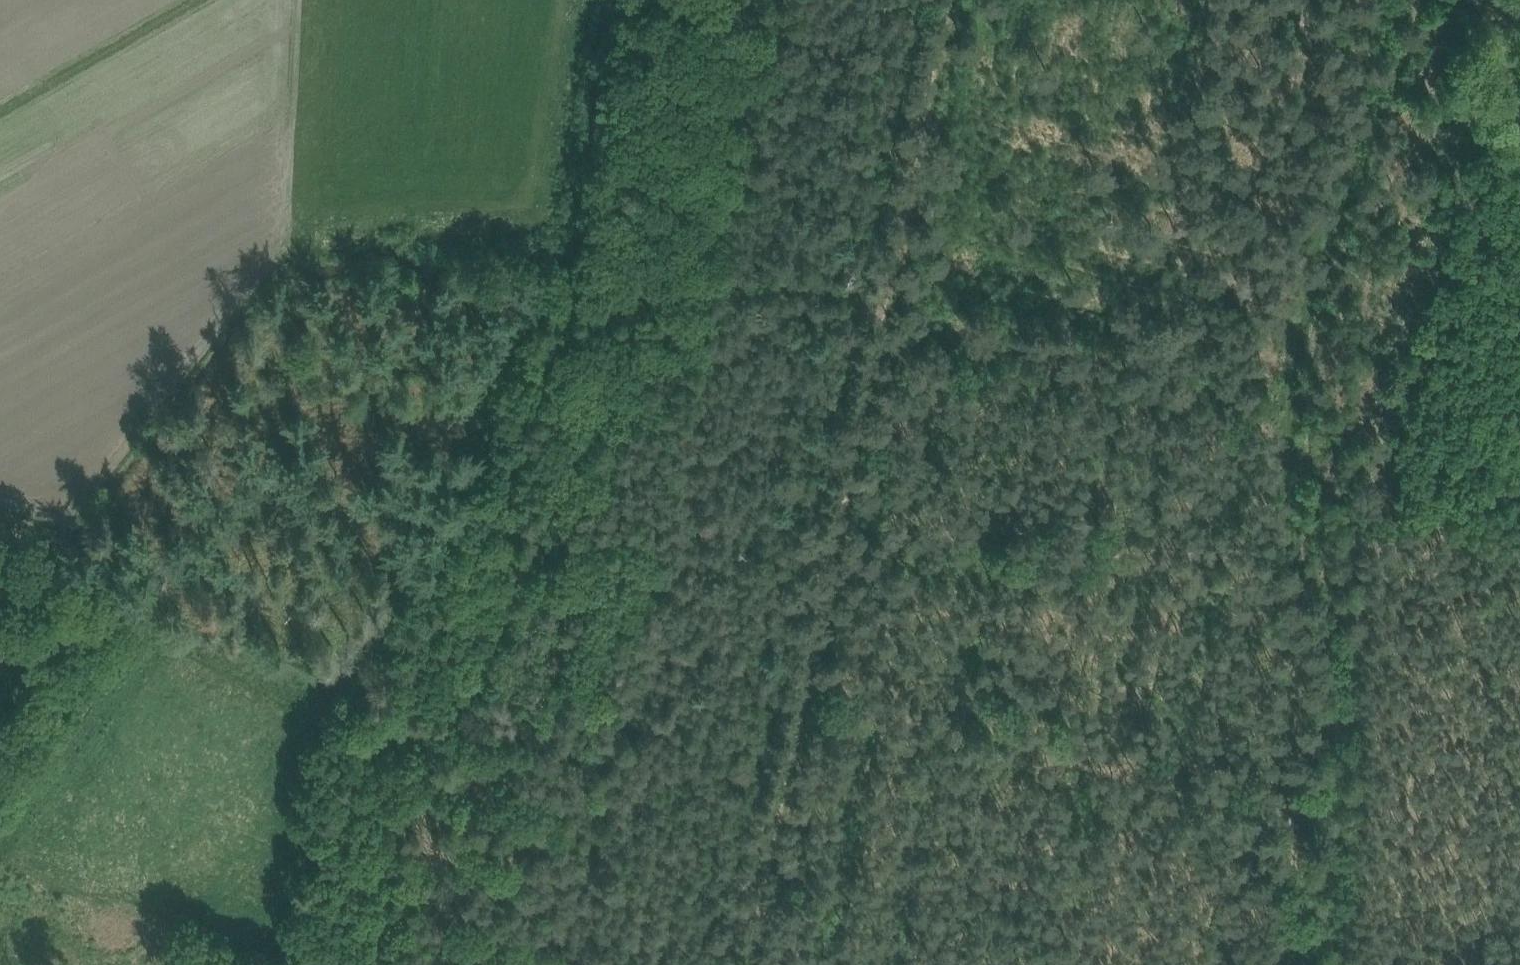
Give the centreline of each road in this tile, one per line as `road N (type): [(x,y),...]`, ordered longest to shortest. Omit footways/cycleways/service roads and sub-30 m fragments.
road 1 (track): [(0,525),(48,542),(165,622),(325,679),(374,632),(472,488),(524,331),(540,316),(723,281),(808,278),(889,295),(745,964)]
road 2 (track): [(1419,0),(1292,332),(1284,964)]
road 3 (unclassified): [(1519,137),(1498,61),(1519,0)]

